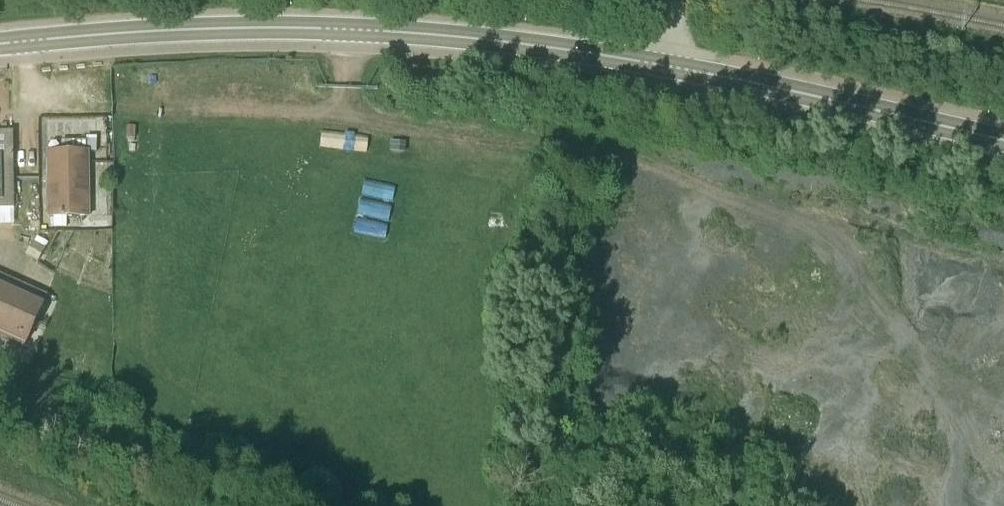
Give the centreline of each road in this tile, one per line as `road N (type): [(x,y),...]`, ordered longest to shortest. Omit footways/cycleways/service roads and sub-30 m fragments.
road 1 (tertiary): [(1003,141),(753,83),(507,41),(300,28),(0,45)]
road 2 (track): [(156,104),(334,112),(529,145),(613,151),(836,238),(861,261),(891,324),(1003,409)]

